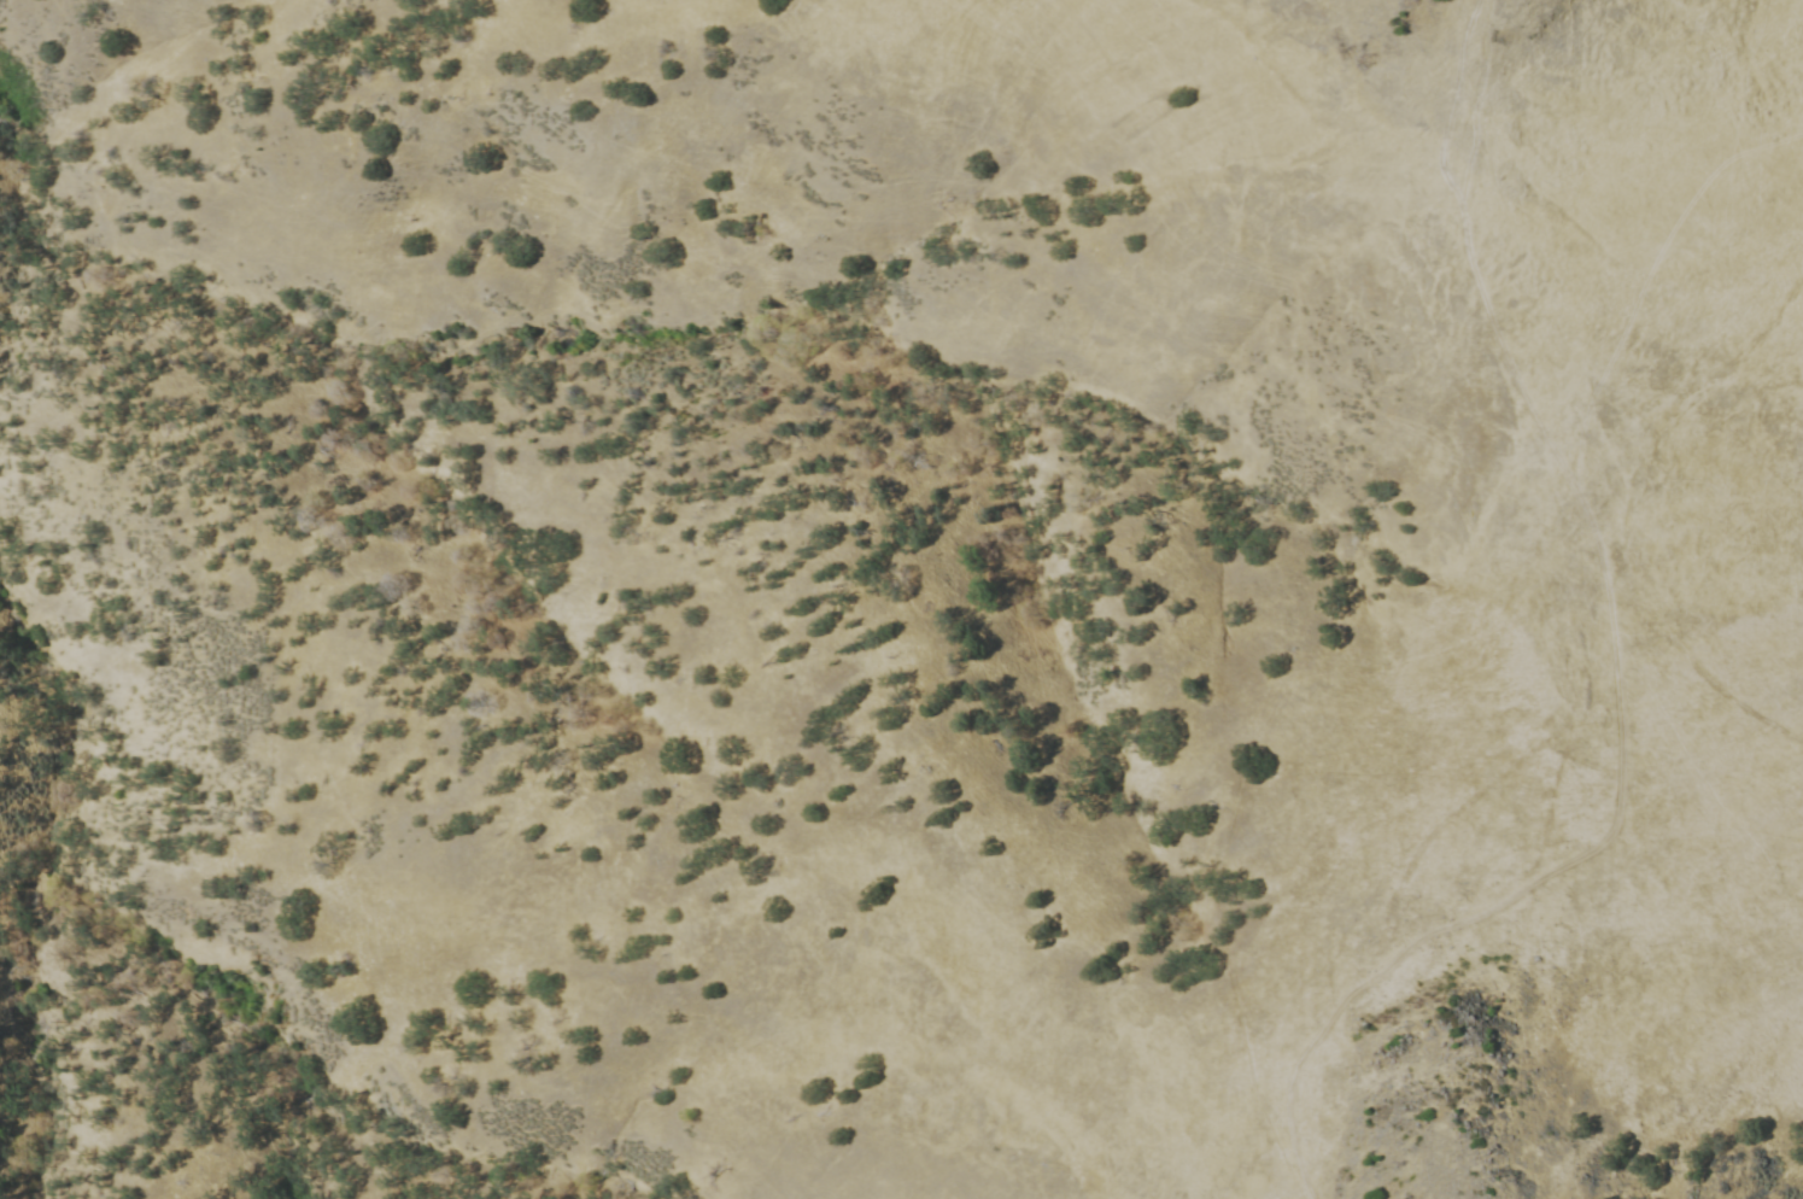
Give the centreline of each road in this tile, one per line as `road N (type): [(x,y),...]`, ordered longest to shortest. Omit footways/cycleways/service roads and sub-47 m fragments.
road 1 (track): [(1312,1198),(1287,1110),(1289,1072),(1346,992),(1416,937),(1510,897),(1594,847),(1618,813),(1618,694),(1598,540),(1526,402)]
road 2 (track): [(1526,402),(1485,310),(1460,195),(1440,166),(1463,33),(1478,0)]

